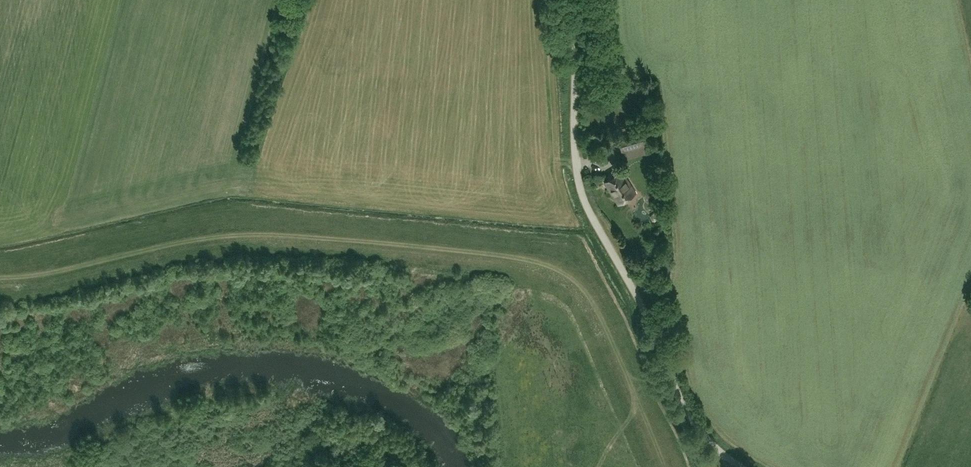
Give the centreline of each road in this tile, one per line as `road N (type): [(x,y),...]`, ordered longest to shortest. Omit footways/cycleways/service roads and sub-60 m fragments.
road 1 (unclassified): [(739,466),(701,431),(582,192),(574,150),(575,0)]

